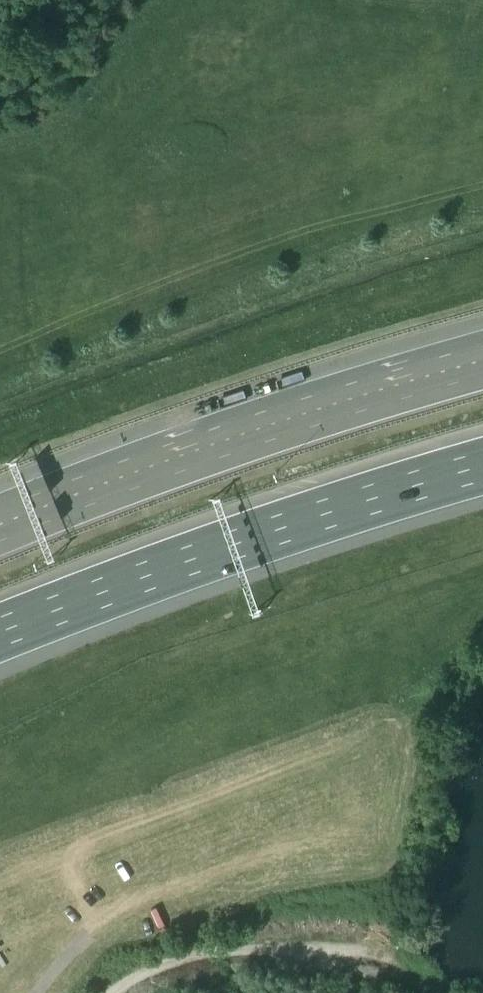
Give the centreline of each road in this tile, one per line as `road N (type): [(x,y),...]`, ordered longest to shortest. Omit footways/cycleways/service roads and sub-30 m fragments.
road 1 (motorway): [(0,640),(378,495),(482,466)]
road 2 (motorway): [(482,361),(331,403),(0,526)]
road 3 (track): [(118,992),(170,965),(292,945),(390,958),(427,984)]

